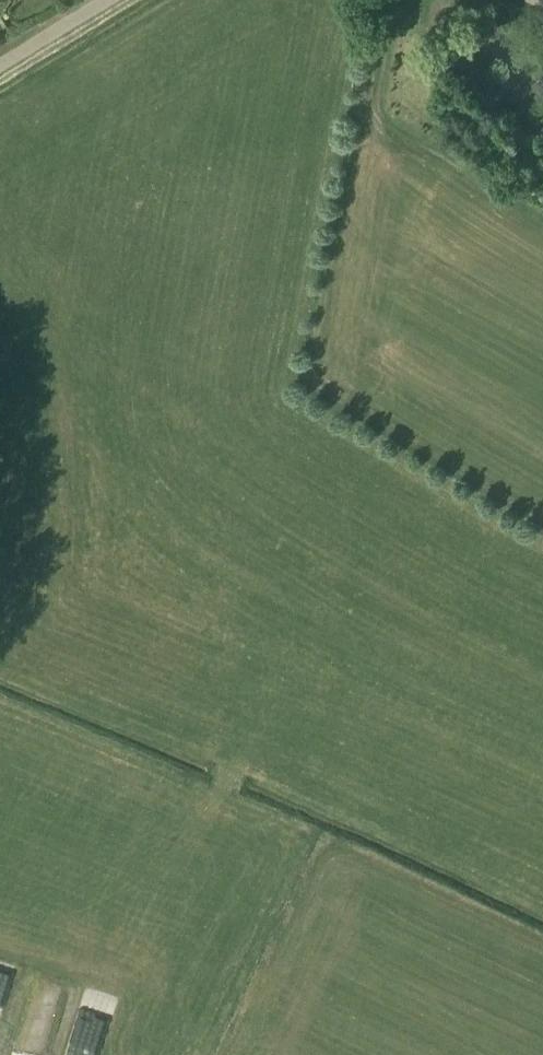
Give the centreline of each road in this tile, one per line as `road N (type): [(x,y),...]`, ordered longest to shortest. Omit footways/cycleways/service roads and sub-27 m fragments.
road 1 (unclassified): [(0,68),(111,0)]

